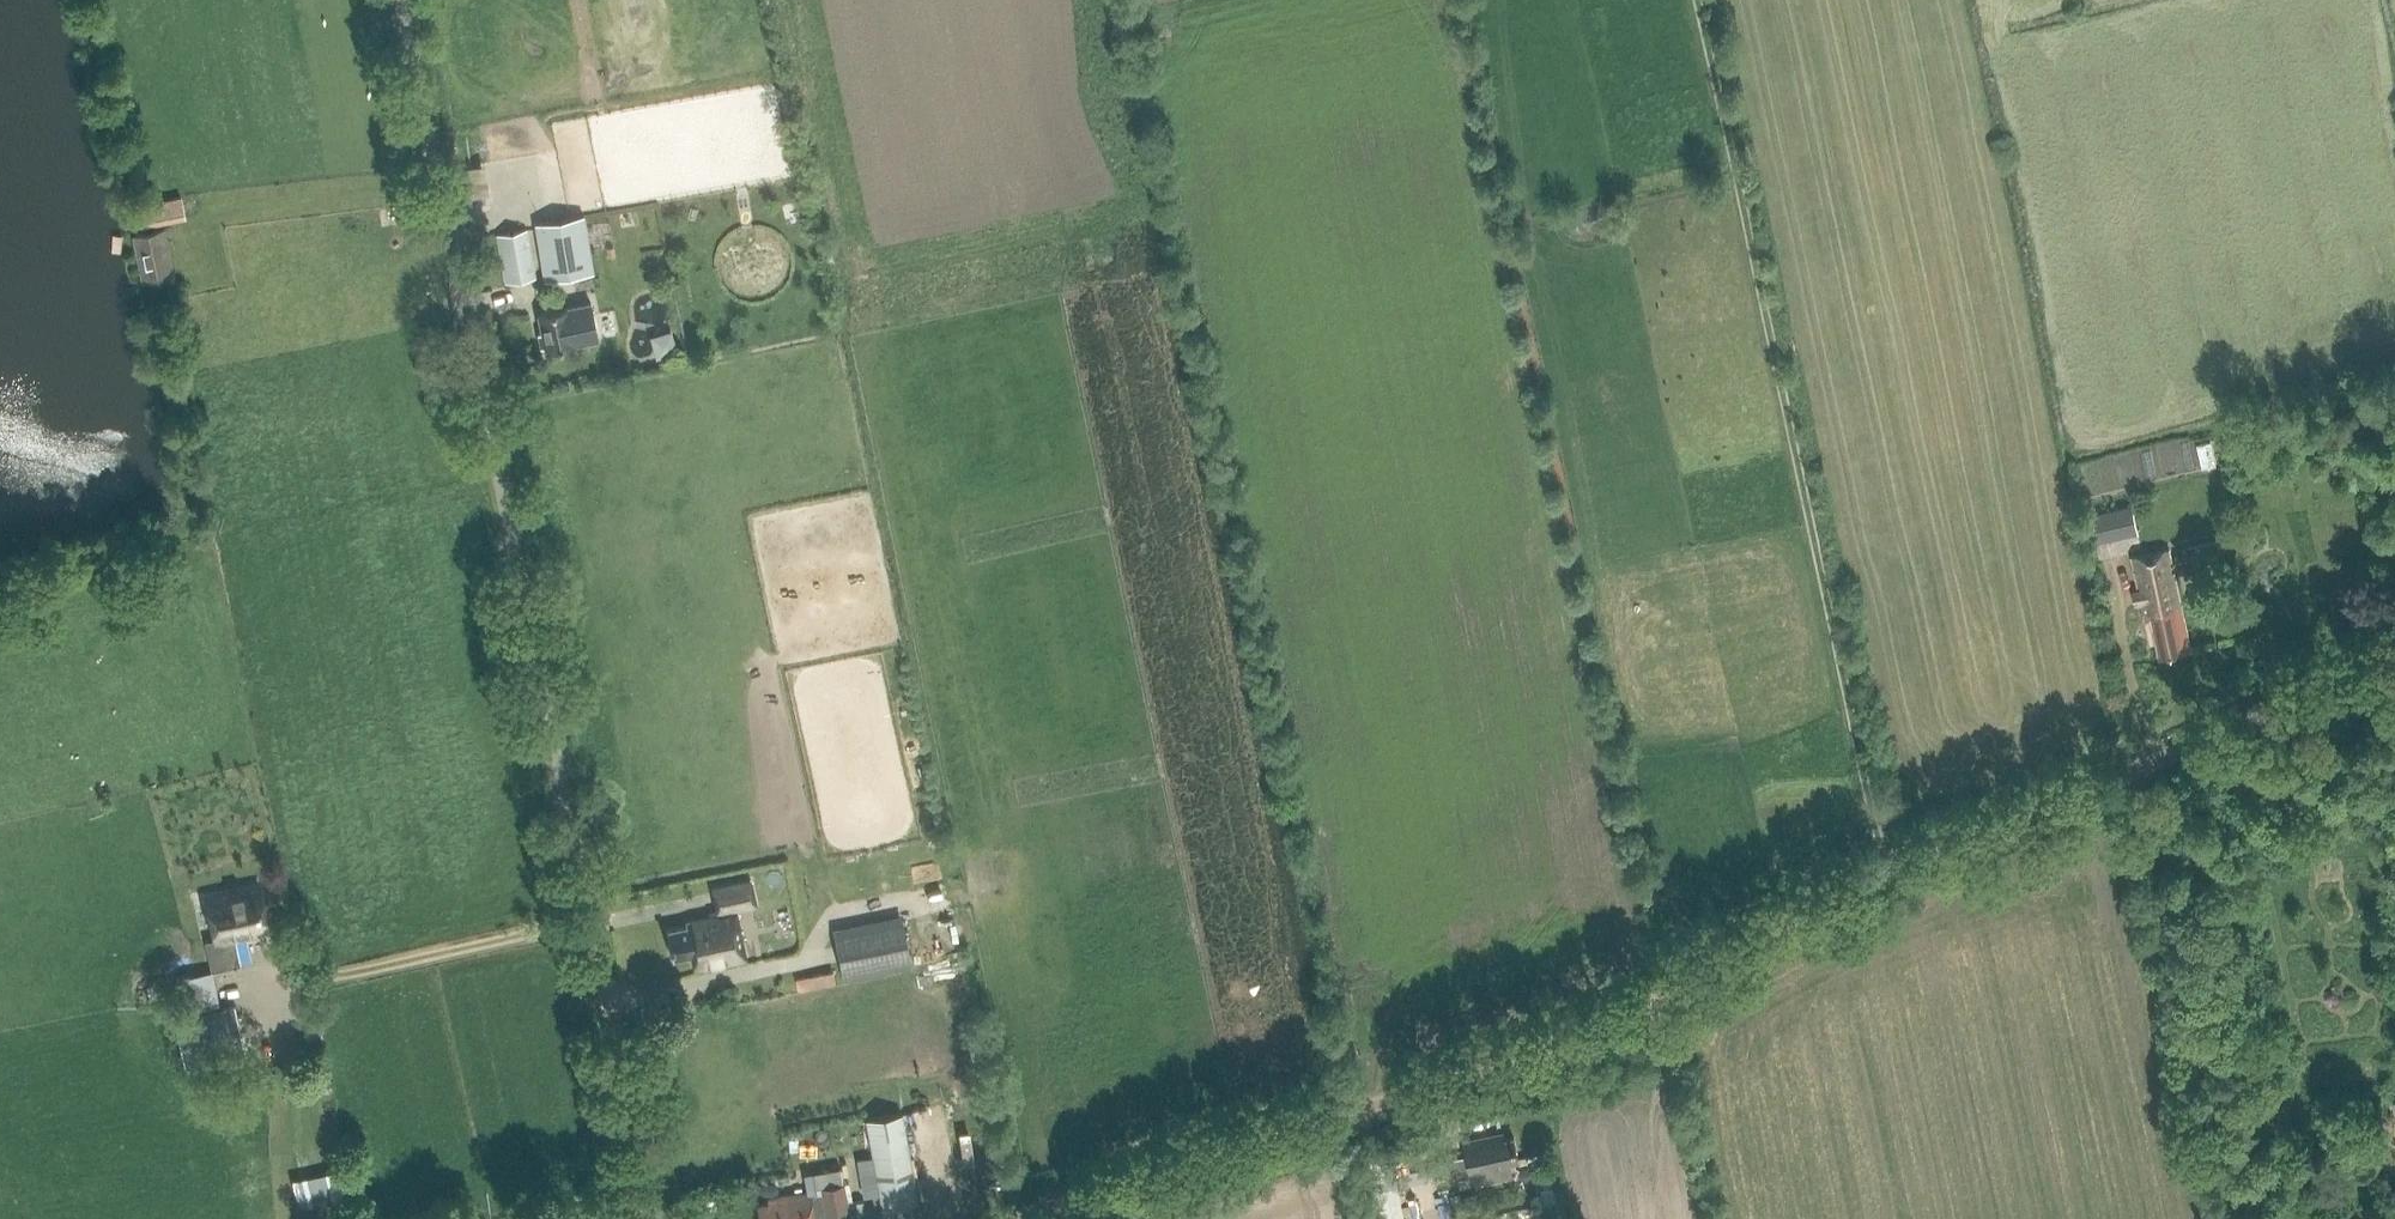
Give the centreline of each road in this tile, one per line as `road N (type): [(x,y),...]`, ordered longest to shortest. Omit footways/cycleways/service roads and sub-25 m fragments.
road 1 (unclassified): [(1004,1218),(1440,1085),(1609,1013),(1822,893),(2394,656)]
road 2 (unclassified): [(661,1218),(392,0)]
road 3 (track): [(1890,865),(1698,0)]
road 4 (track): [(598,921),(296,980)]

